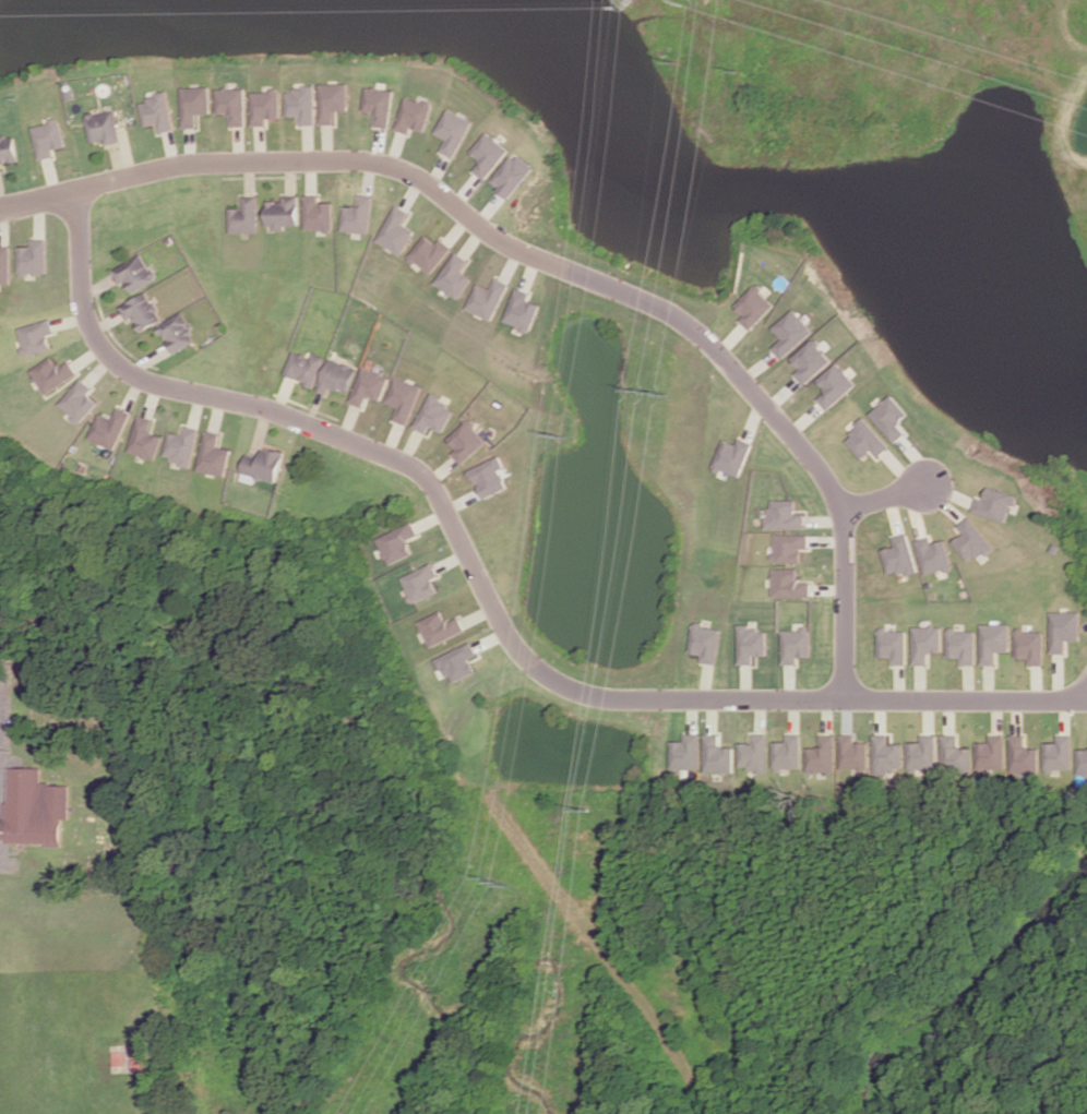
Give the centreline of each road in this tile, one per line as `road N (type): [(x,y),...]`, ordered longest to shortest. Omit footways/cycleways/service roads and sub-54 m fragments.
road 1 (residential): [(1086,699),(617,700),(536,672),(509,637),(426,479),(258,406),(168,388),(101,351),(88,325),(72,197)]
road 2 (residential): [(0,211),(201,166),(310,154),(381,166),(506,250),(662,312),(733,367),(831,491),(848,562),(851,700)]

